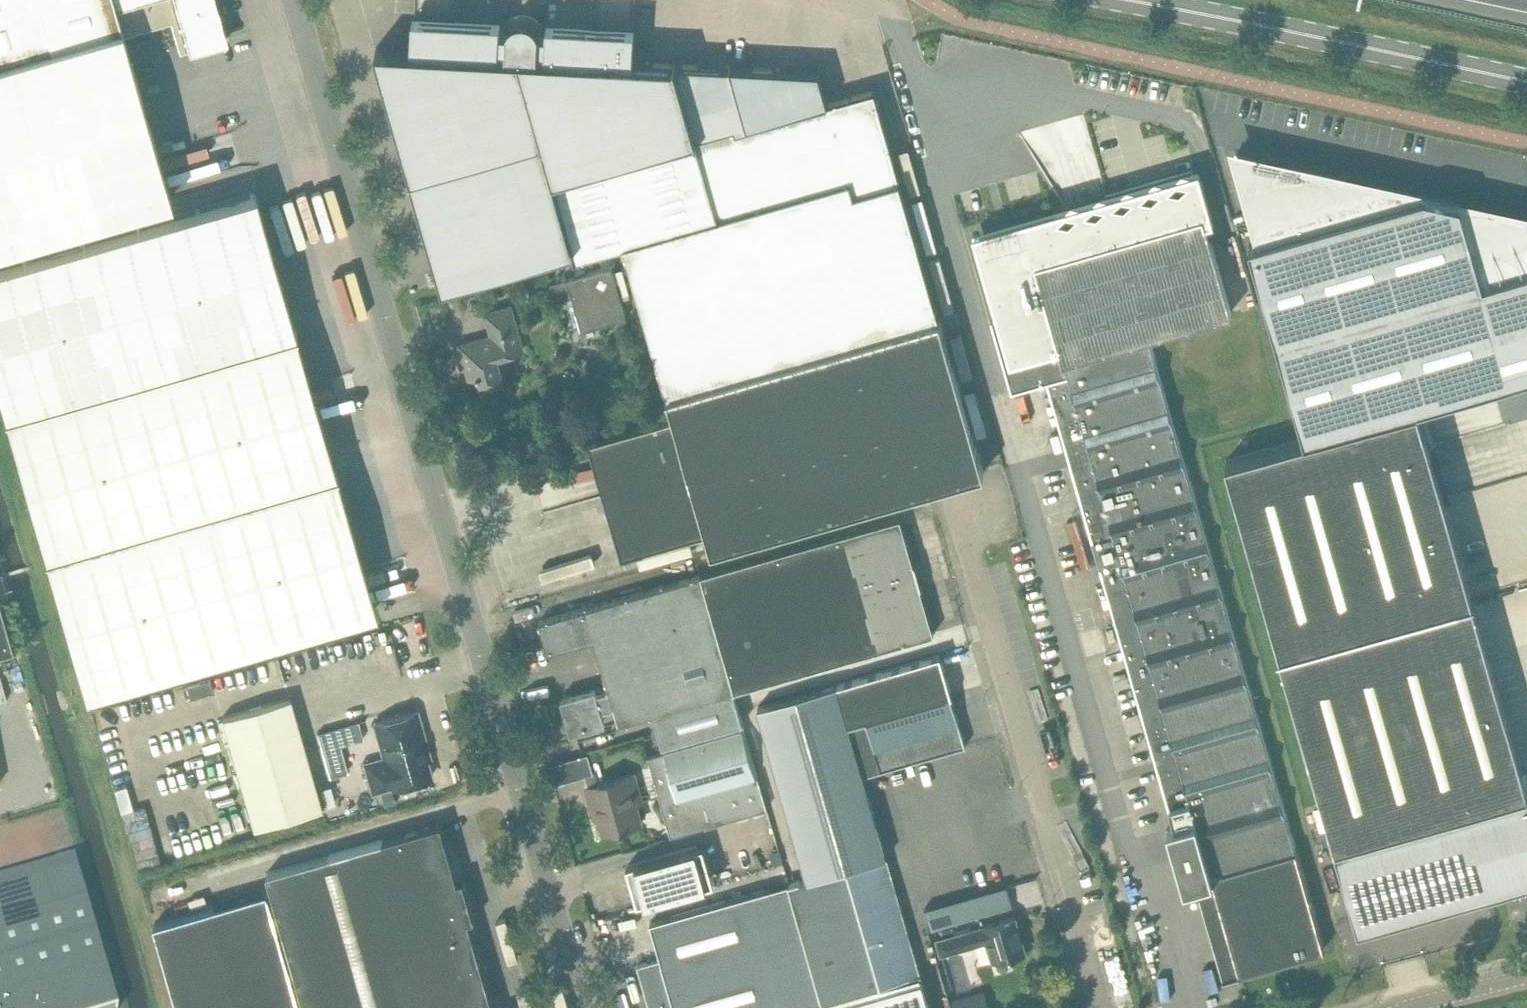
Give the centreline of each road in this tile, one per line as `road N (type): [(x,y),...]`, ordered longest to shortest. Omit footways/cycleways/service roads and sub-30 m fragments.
road 1 (unclassified): [(582,1007),(292,0)]
road 2 (unclassified): [(1099,1007),(952,491),(986,481)]
road 3 (secondary): [(1097,0),(1526,89)]

